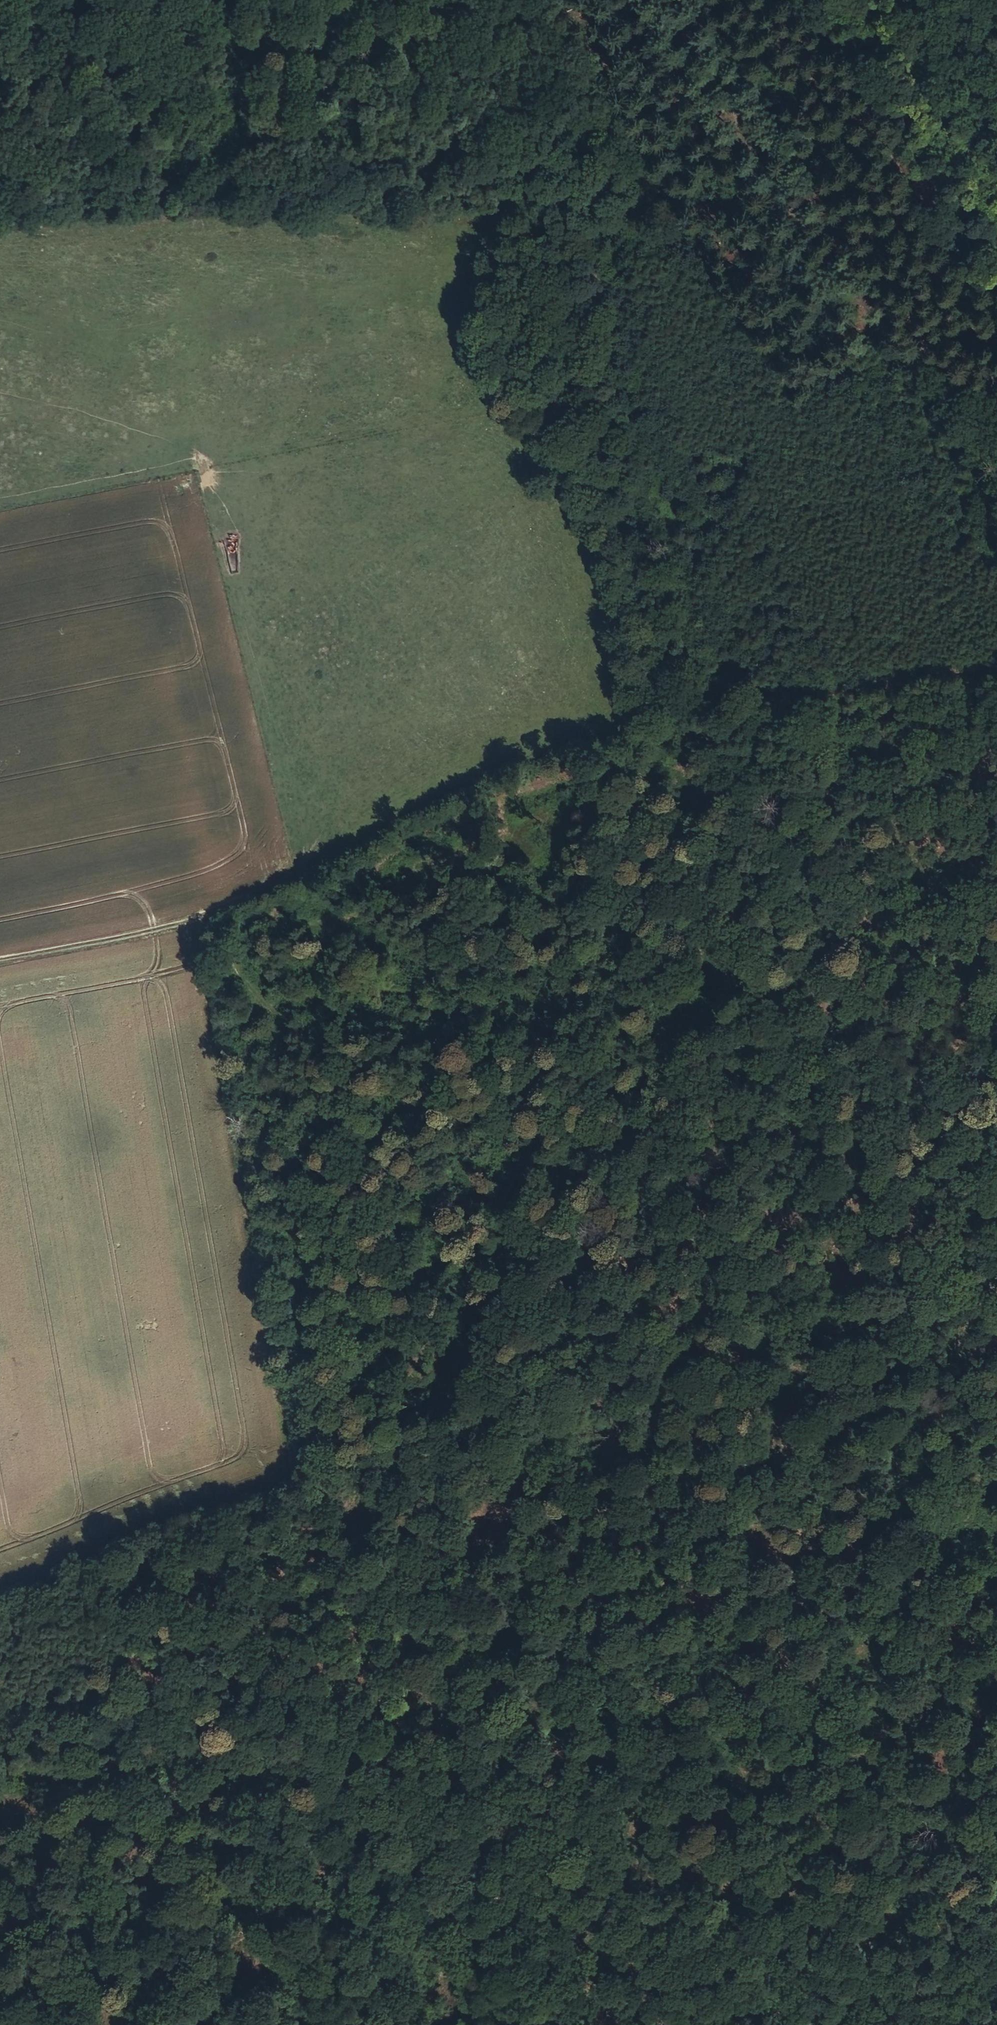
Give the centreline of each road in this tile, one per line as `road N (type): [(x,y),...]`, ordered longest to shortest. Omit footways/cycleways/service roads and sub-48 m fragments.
road 1 (track): [(669,0),(900,362),(968,414),(996,422)]
road 2 (track): [(193,911),(0,959)]

